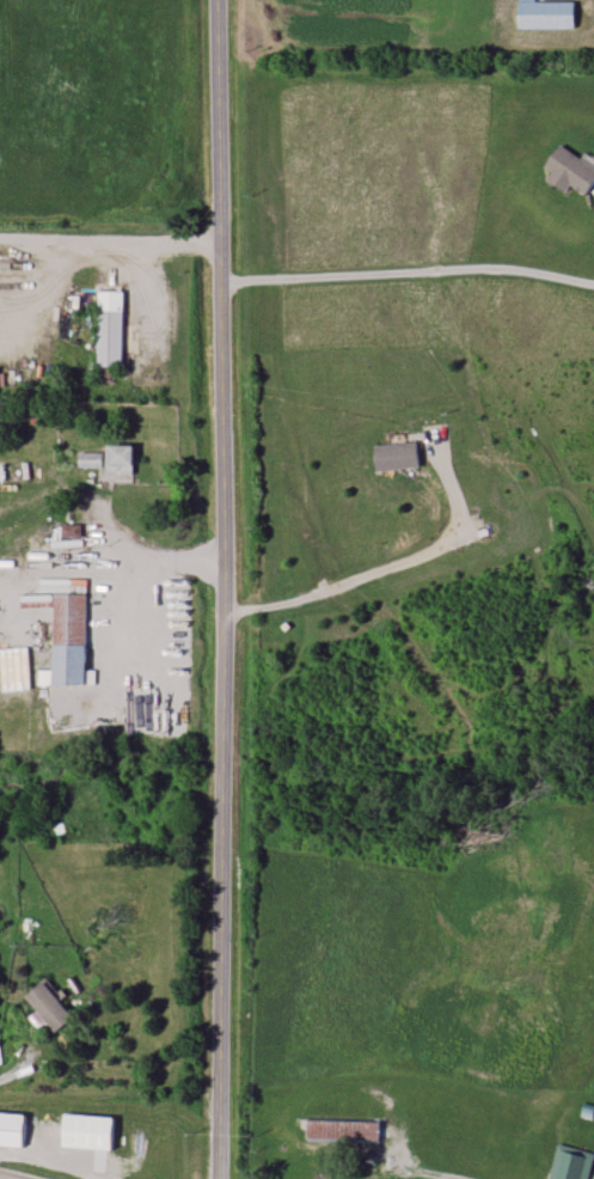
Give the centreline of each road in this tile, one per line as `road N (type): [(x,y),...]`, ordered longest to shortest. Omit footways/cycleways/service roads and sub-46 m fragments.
road 1 (tertiary): [(221,1178),(218,0)]

